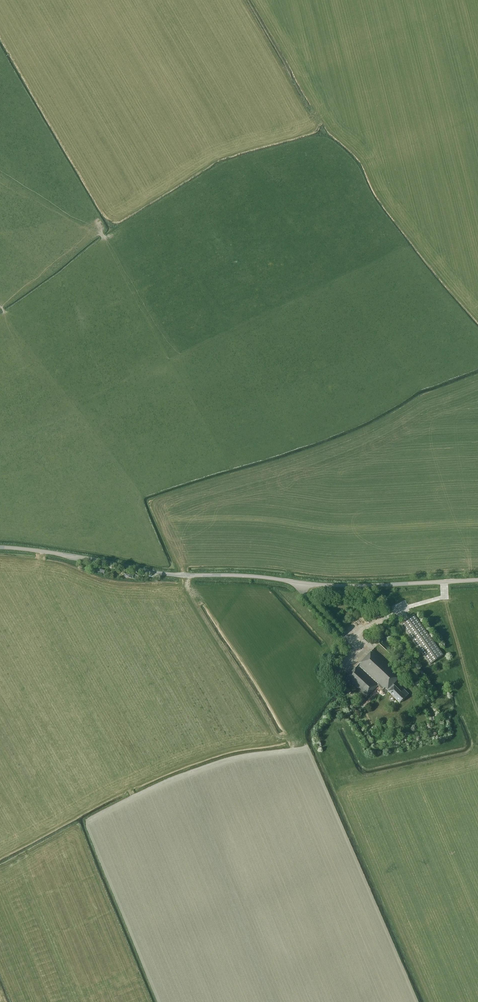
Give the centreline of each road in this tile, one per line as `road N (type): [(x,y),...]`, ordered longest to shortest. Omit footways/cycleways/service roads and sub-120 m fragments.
road 1 (tertiary): [(0,548),(181,578),(342,587),(477,581)]

